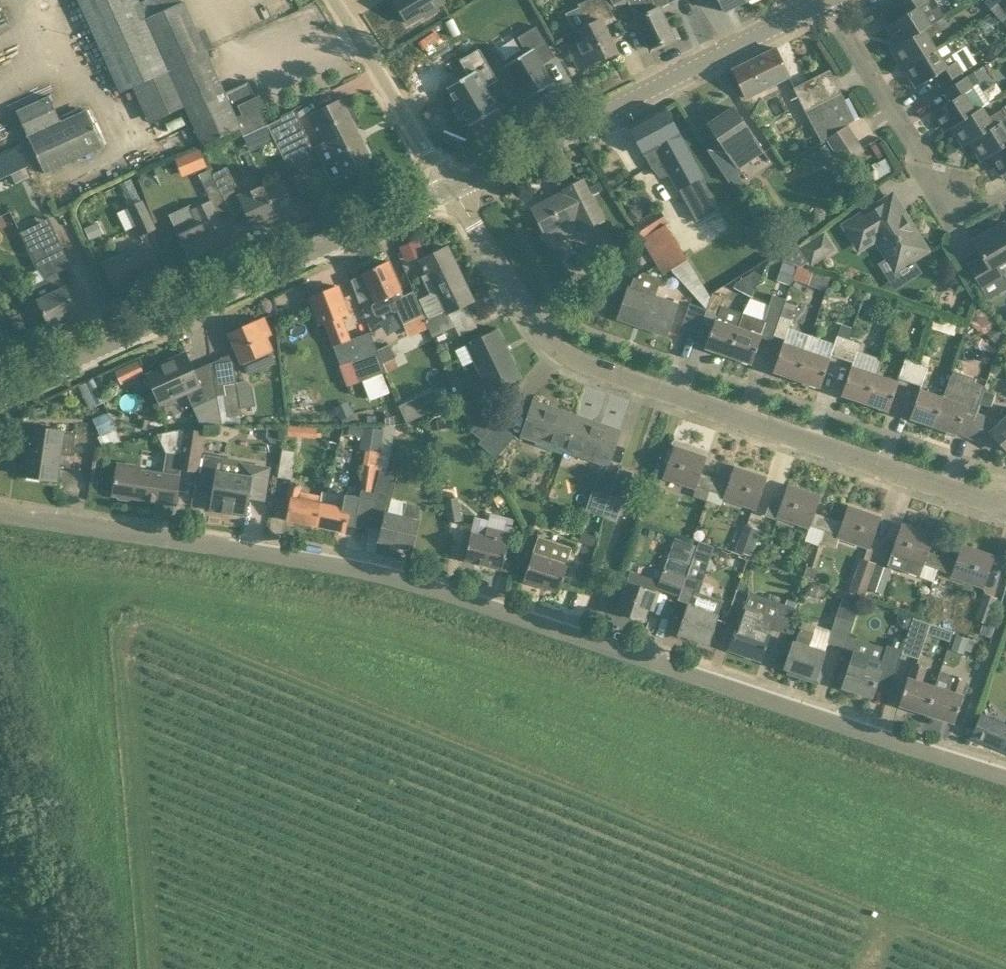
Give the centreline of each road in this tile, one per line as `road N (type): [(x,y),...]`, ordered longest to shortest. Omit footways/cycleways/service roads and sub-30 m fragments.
road 1 (residential): [(1005,773),(415,581),(0,514)]
road 2 (residential): [(1005,503),(985,504),(555,350),(448,186)]
road 3 (tertiary): [(0,395),(448,186)]
road 4 (tertiary): [(448,186),(824,2)]
road 5 (residential): [(1005,191),(954,221),(824,2)]
road 6 (unclassified): [(331,0),(448,186)]

